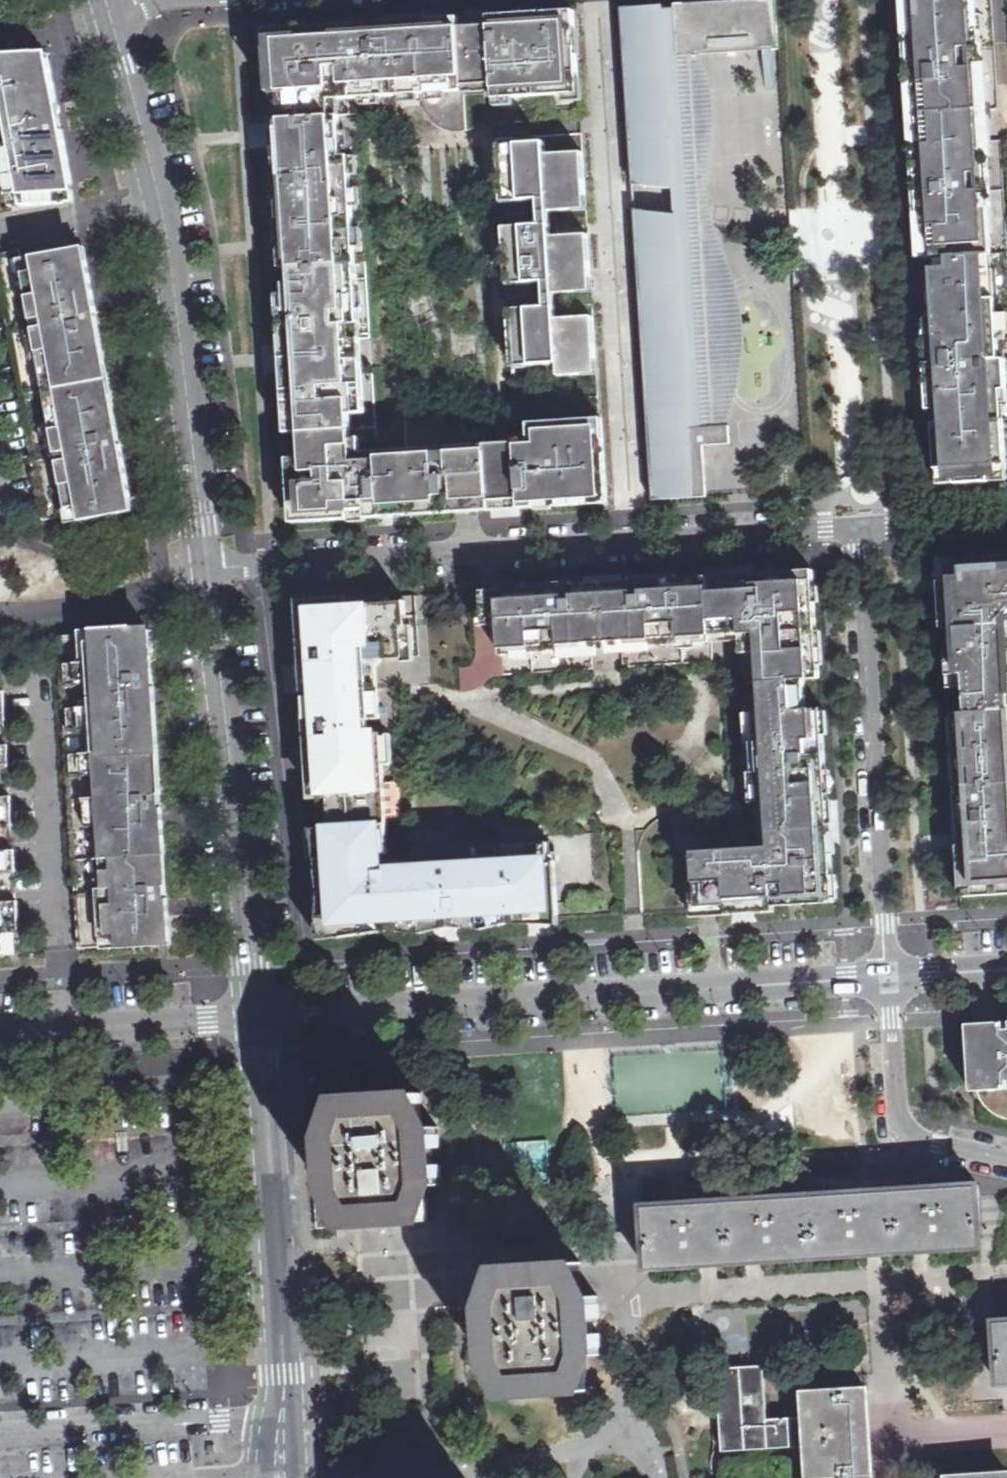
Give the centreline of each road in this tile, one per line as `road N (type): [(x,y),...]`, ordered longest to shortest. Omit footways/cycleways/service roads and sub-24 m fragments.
road 1 (residential): [(865,525),(216,581)]
road 2 (residential): [(264,1012),(890,973)]
road 3 (tertiary): [(110,6),(174,258),(216,581)]
road 4 (residential): [(890,973),(865,525)]
road 5 (tertiary): [(216,581),(264,1012)]
road 6 (tertiary): [(264,1012),(284,1409)]
road 7 (residential): [(0,1428),(284,1409)]
road 8 (residential): [(0,1029),(264,1012)]
road 9 (residential): [(1006,1160),(908,1132),(897,1096),(890,973)]
road 10 (residential): [(1006,516),(865,525)]

